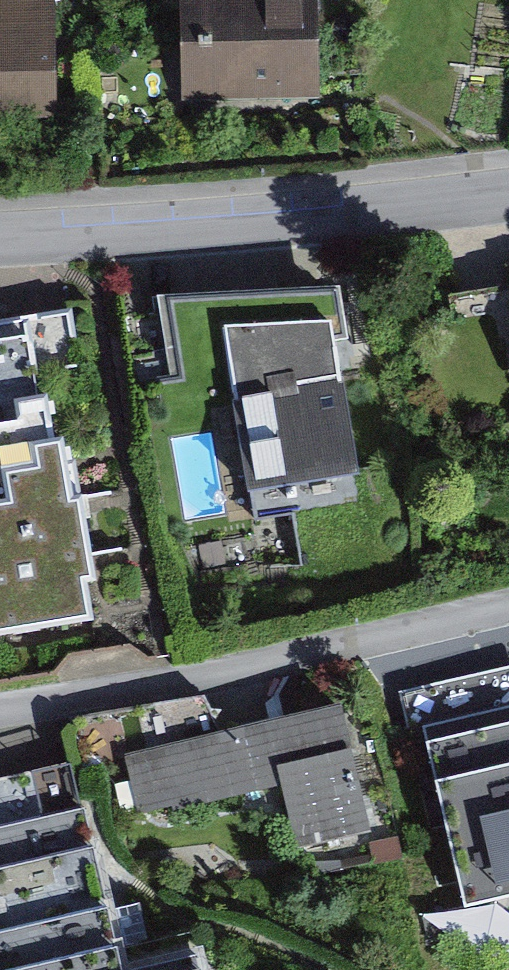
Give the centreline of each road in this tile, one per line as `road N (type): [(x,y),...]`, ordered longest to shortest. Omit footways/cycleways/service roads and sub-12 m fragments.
road 1 (residential): [(0,707),(413,639),(508,615)]
road 2 (residential): [(0,233),(347,212),(508,193)]

